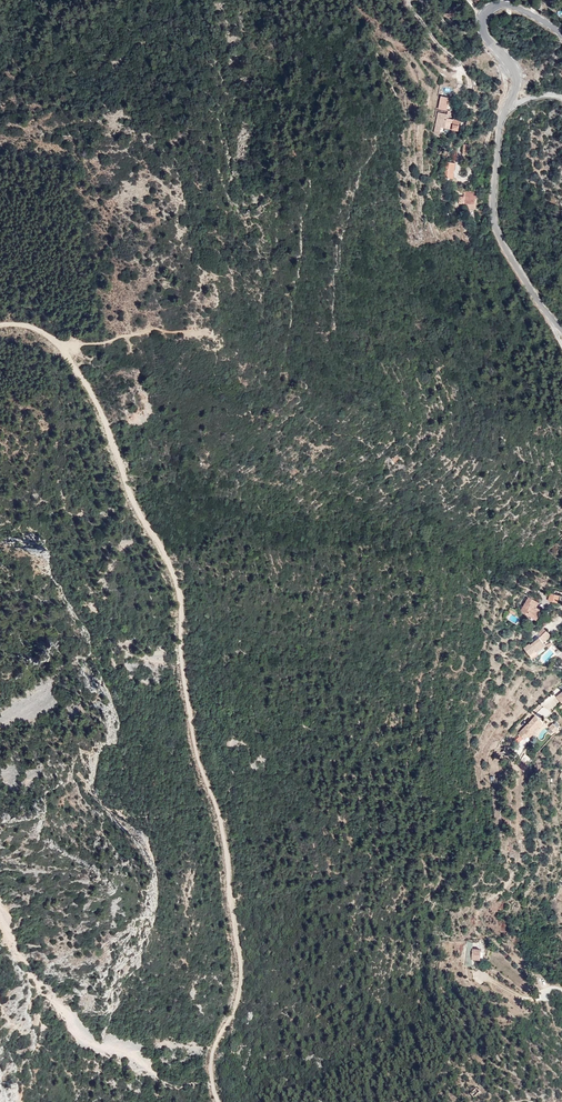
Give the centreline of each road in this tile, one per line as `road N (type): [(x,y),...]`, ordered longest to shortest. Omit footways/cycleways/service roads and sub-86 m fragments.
road 1 (track): [(219,1101),(213,1050),(235,1009),(242,975),(221,823),(185,691),(178,586),(129,494),(93,398),(62,350),(28,324),(0,327)]
road 2 (tertiary): [(506,108),(495,223),(561,332)]
road 3 (tertiary): [(561,35),(510,6),(487,13),(483,32),(515,76),(506,108)]

